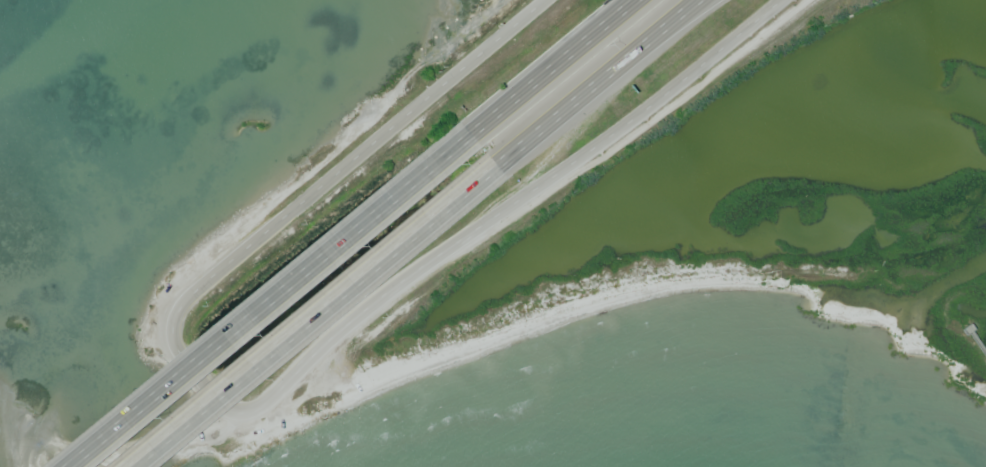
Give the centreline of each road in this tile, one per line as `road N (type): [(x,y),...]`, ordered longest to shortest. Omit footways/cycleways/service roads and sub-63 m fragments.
road 1 (motorway): [(476,129),(71,466)]
road 2 (residential): [(364,311),(606,140),(784,0)]
road 3 (motorway): [(130,466),(493,166)]
road 4 (residential): [(544,0),(194,292)]
road 5 (residential): [(194,292),(174,314),(177,348),(228,410),(249,414),(275,402),(364,311)]
road 6 (motorway): [(493,166),(695,0)]
road 7 (motorway): [(635,0),(476,129)]
road 8 (motorway): [(580,94),(712,0)]

